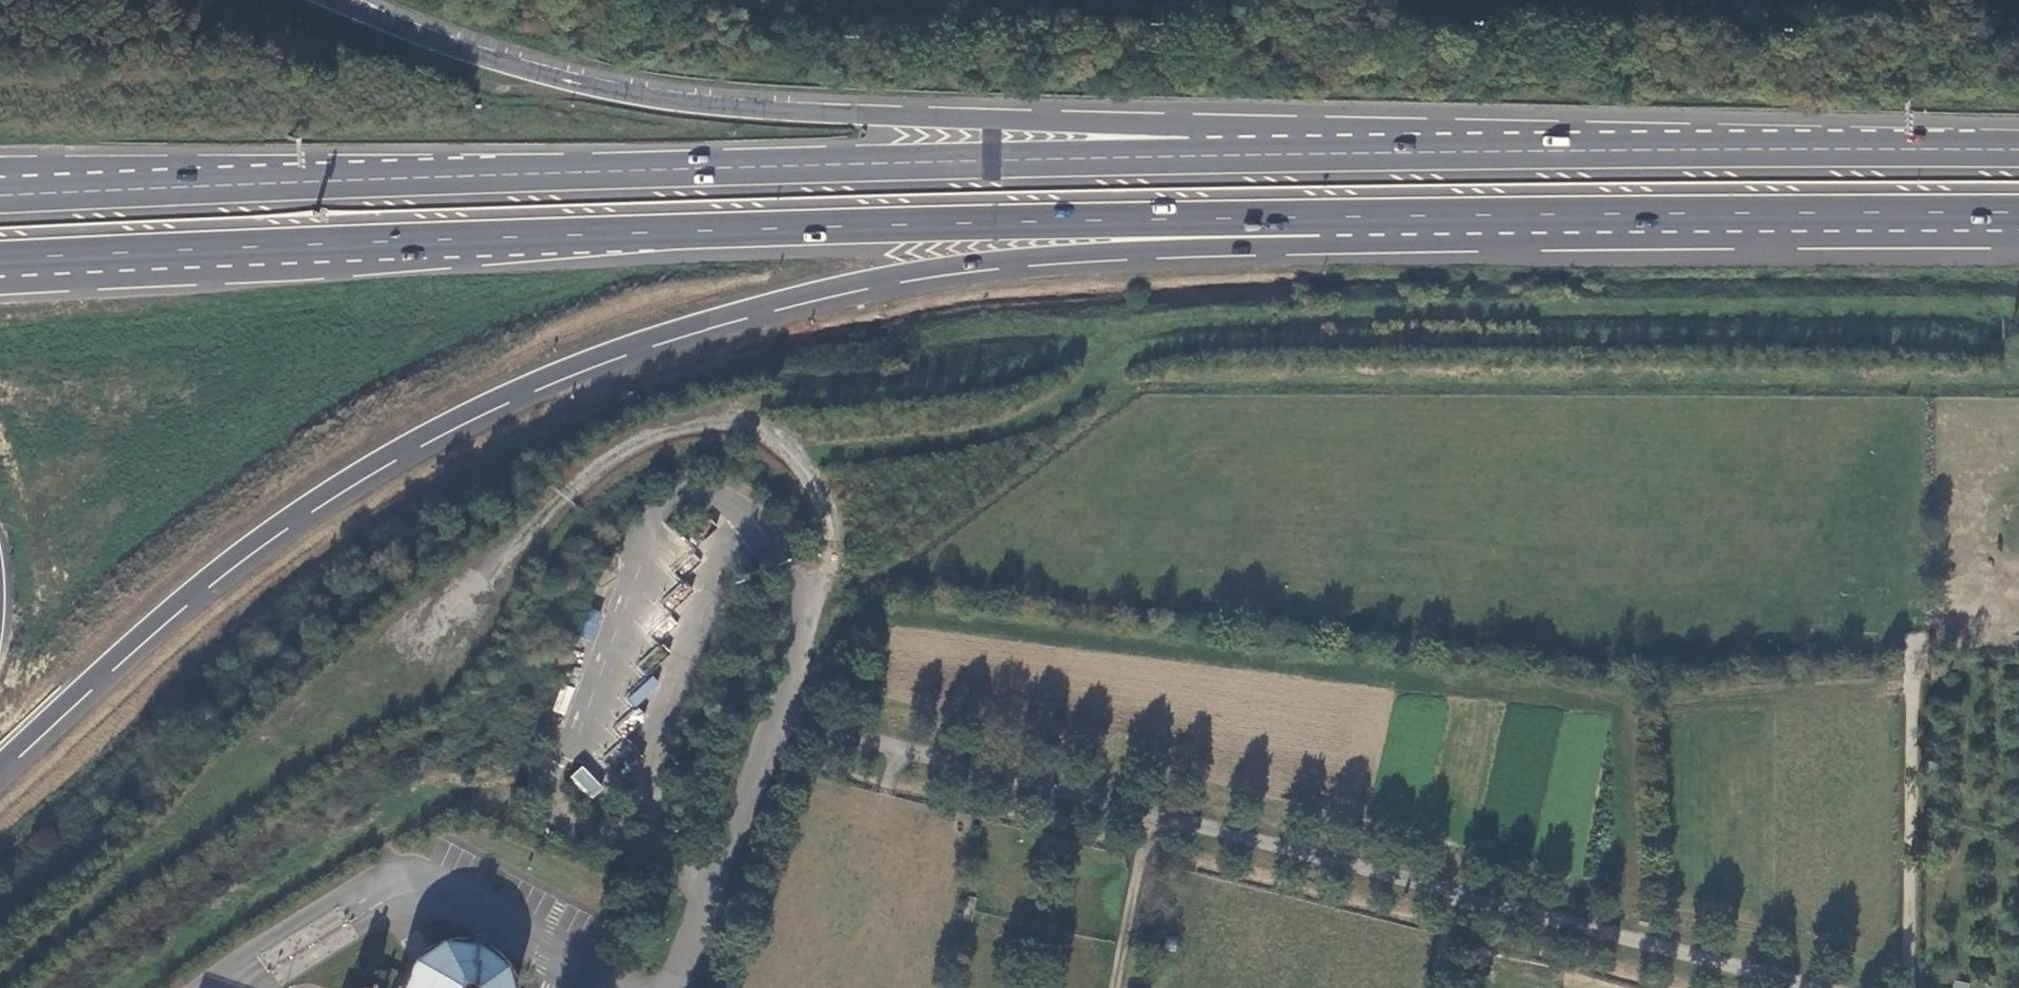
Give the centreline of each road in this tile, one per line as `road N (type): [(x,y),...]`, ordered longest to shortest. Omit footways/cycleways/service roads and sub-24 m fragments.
road 1 (trunk): [(0,766),(141,637),(327,493),(467,413),(588,358),(892,275),(1137,246),(1321,243),(1391,215)]
road 2 (trunk): [(0,257),(736,228),(1391,215)]
road 3 (track): [(795,453),(932,445),(1023,421),(1146,355),(1212,346),(2018,346)]
road 4 (trunk): [(1236,154),(5,195)]
road 5 (track): [(1817,987),(1150,818),(810,718)]
road 6 (trunk): [(1236,154),(1172,124),(738,108),(644,96),(519,67),(346,0)]
road 7 (trunk): [(2018,149),(1236,154)]
road 8 (trunk): [(1391,215),(2018,213)]
road 9 (track): [(1917,659),(1906,987)]
road 10 (track): [(159,844),(0,984)]
road 11 (track): [(1115,987),(1150,818)]

